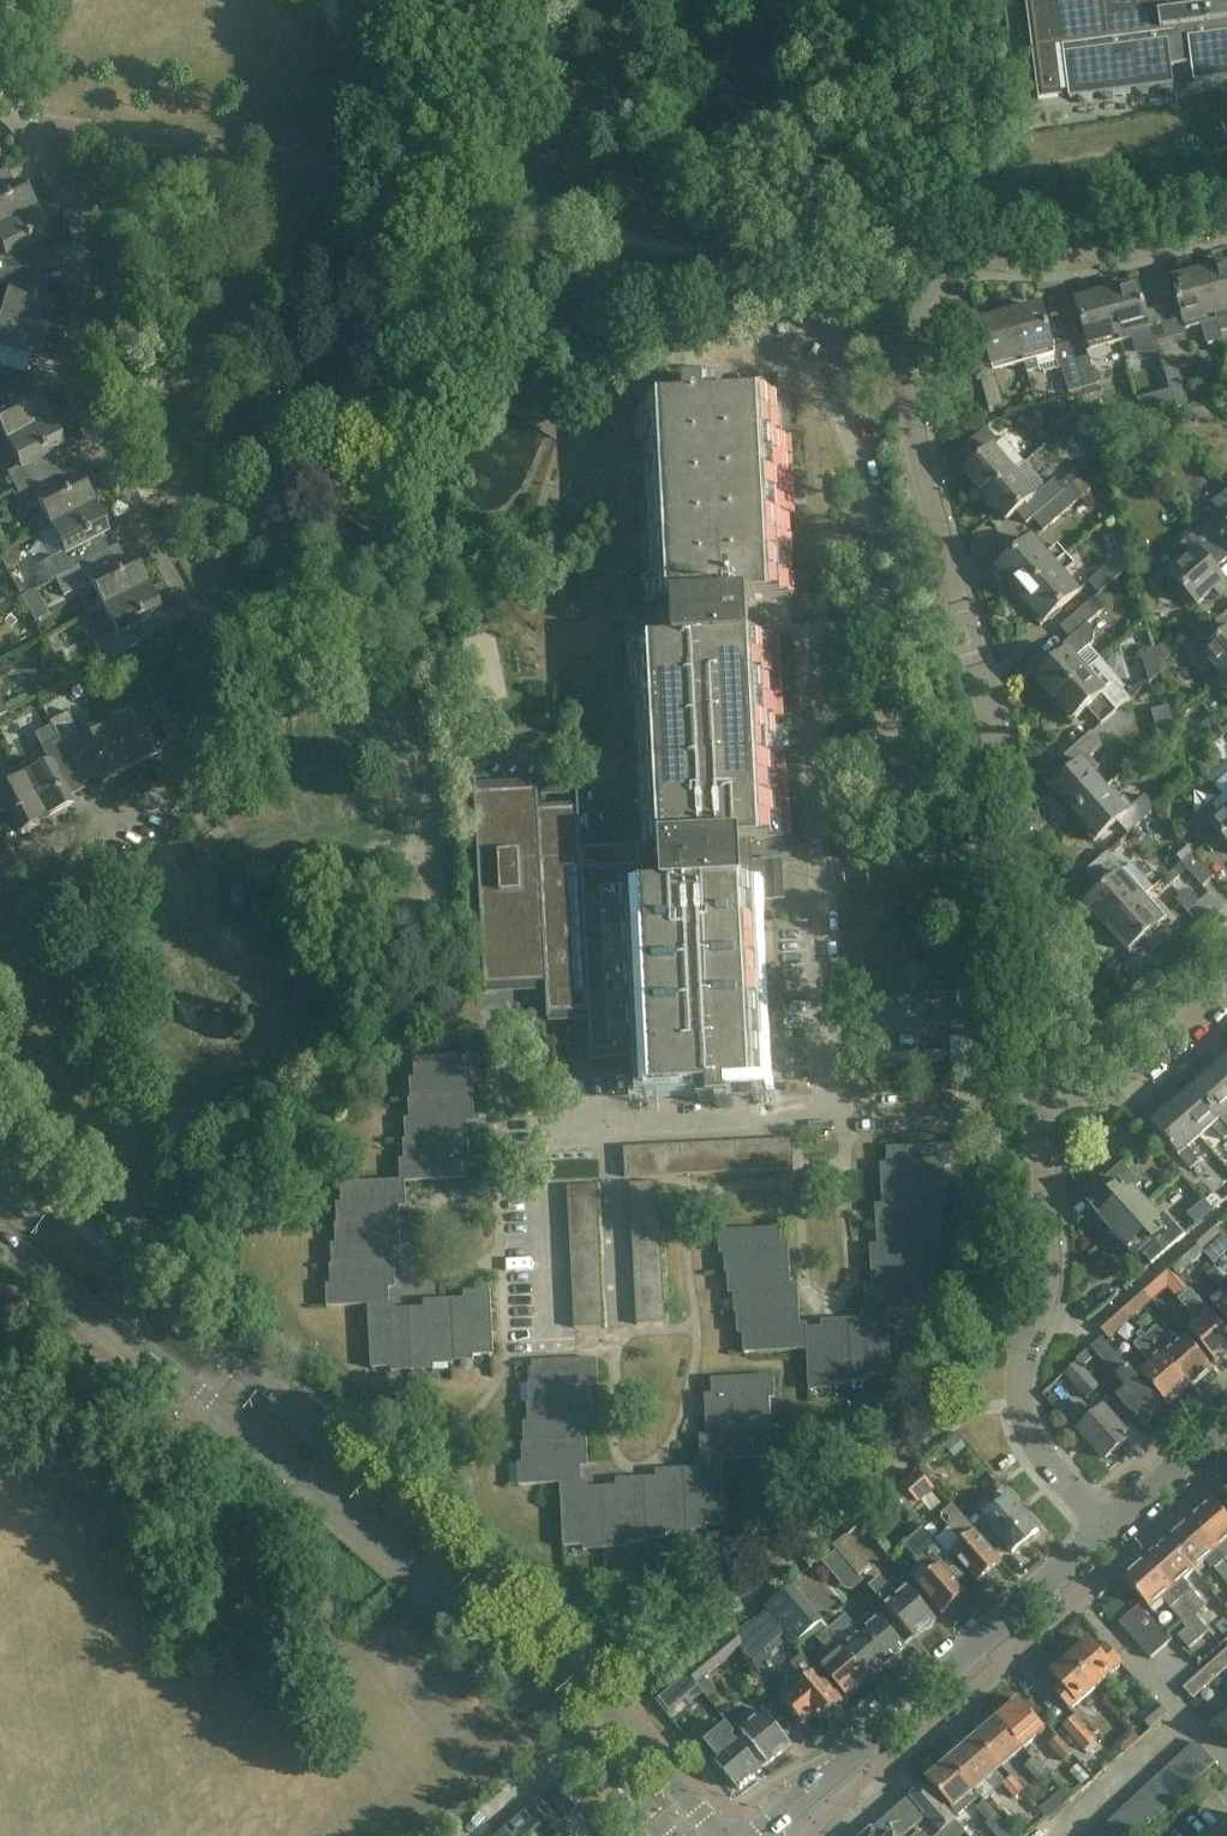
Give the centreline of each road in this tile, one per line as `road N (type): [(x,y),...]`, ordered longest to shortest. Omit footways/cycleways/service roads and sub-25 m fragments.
road 1 (tertiary): [(718,1835),(431,1538),(231,1366),(0,1187)]
road 2 (residential): [(0,864),(154,801),(202,731),(210,681),(200,622),(132,499),(77,422),(70,332),(85,239),(22,124),(0,109)]
road 3 (tertiary): [(0,1235),(207,1398),(442,1602),(672,1835)]
road 4 (residential): [(951,611),(901,402),(912,311),(935,270),(989,258),(1089,256),(1226,224)]
road 5 (residential): [(835,1114),(801,657),(821,625),(951,611)]
road 6 (residential): [(555,1344),(542,1128),(835,1114)]
road 7 (residential): [(1042,1103),(1015,820),(951,611)]
road 8 (unclassified): [(1104,1535),(1022,1425),(1018,1404),(1048,1278),(1042,1103)]
road 9 (unclassified): [(1104,1535),(760,1835)]
road 10 (residential): [(1042,1103),(1109,1092),(1226,981)]
road 11 (residential): [(835,1114),(1042,1103)]
road 12 (residential): [(1104,1535),(1226,1427)]

